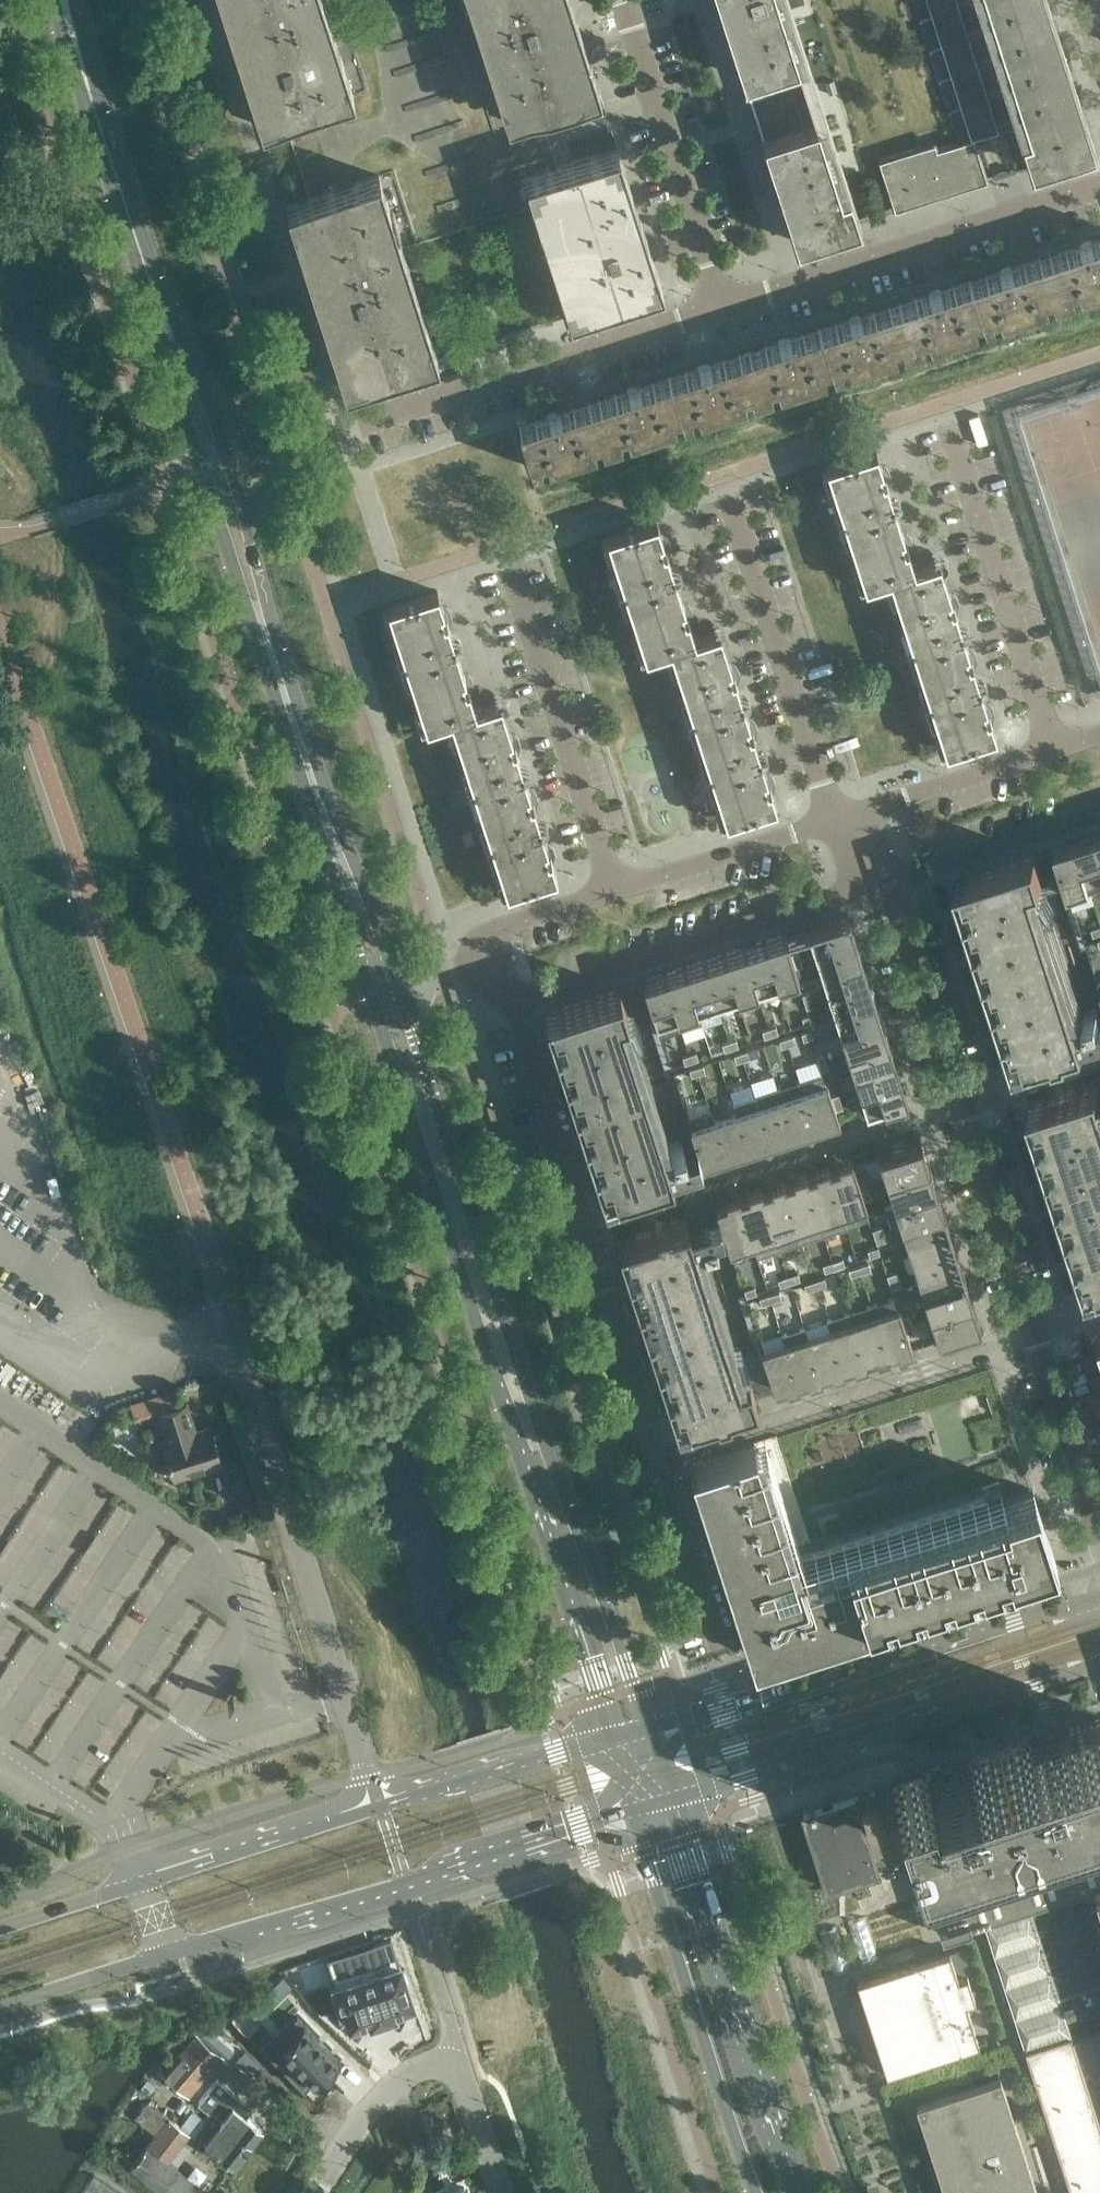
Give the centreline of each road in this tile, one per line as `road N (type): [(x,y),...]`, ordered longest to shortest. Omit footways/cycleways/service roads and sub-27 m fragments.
road 1 (secondary): [(54,0),(375,999)]
road 2 (secondary): [(400,992),(328,800),(234,466),(155,274),(101,111),(76,0)]
road 3 (secondary): [(375,999),(616,1739)]
road 4 (secondary): [(650,1727),(538,1429),(400,992)]
road 5 (residential): [(1099,1539),(891,885)]
road 6 (residential): [(720,1649),(518,1005)]
road 7 (unclassified): [(381,1806),(205,1237)]
road 8 (secondary): [(168,1956),(634,1810)]
road 9 (tertiary): [(1099,1599),(986,1625),(650,1727)]
road 10 (tertiary): [(678,1797),(1099,1667)]
road 11 (secondary): [(808,2192),(678,1797)]
road 12 (secondary): [(634,1810),(756,2192)]
road 13 (residential): [(1099,185),(724,311)]
road 14 (residential): [(518,1005),(891,885)]
road 15 (residential): [(724,311),(360,424)]
road 16 (residential): [(1061,753),(952,426)]
road 17 (residential): [(835,825),(731,497)]
road 18 (residential): [(616,895),(511,569)]
road 19 (residential): [(724,311),(625,0)]
road 20 (secondary): [(381,1806),(146,1882)]
road 21 (secondary): [(616,1739),(381,1806)]
road 22 (residential): [(1061,753),(835,825)]
road 23 (residential): [(835,825),(616,895)]
road 24 (residential): [(891,885),(1099,818)]
road 25 (residential): [(319,2192),(382,2099),(415,2069),(449,2062)]
road 26 (secondary): [(0,2009),(168,1956)]
road 27 (residential): [(616,895),(516,927),(489,945),(485,967)]
road 28 (secondary): [(146,1882),(0,1929)]
road 29 (unclassified): [(510,2192),(468,2074),(449,2062)]

